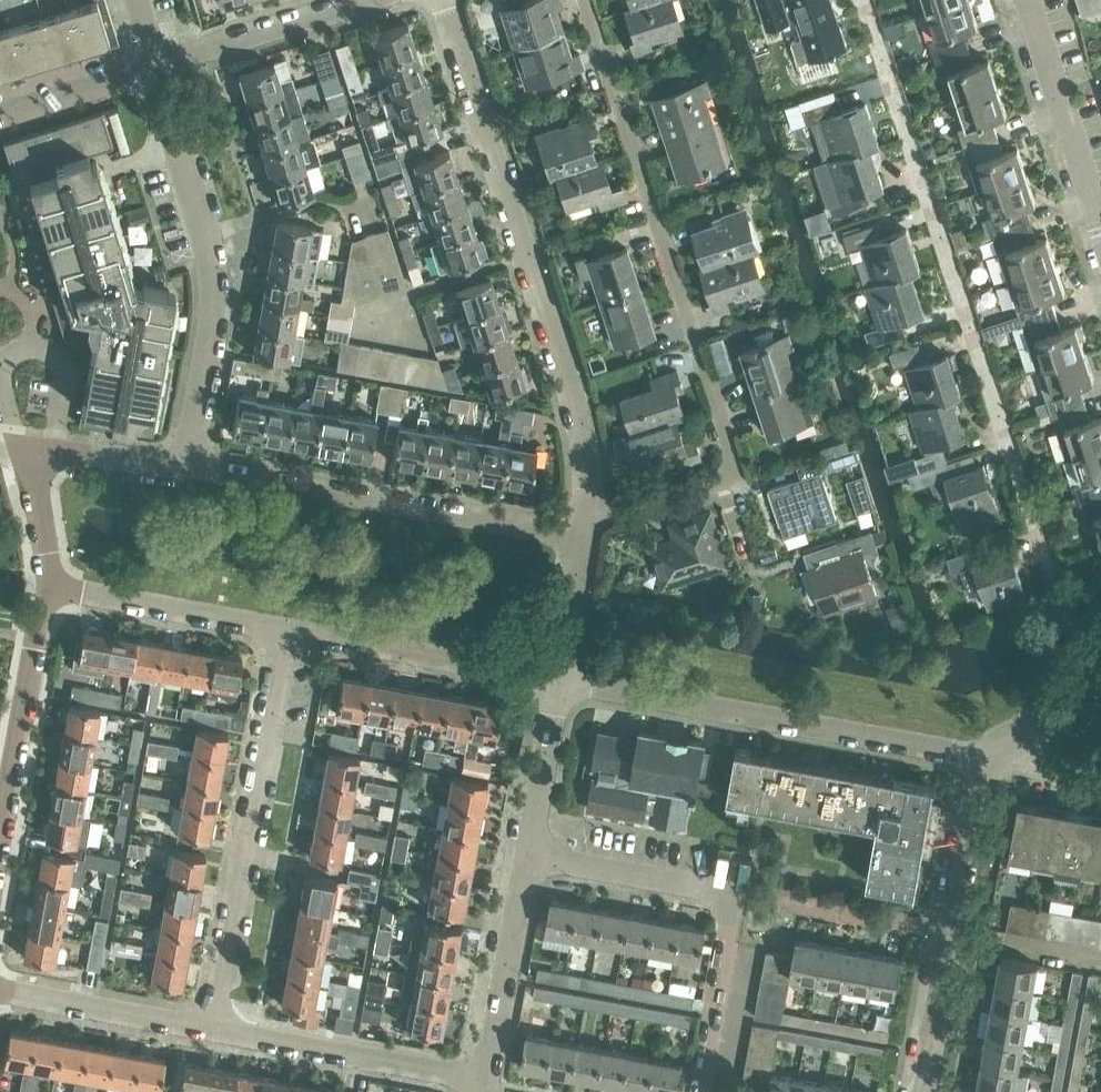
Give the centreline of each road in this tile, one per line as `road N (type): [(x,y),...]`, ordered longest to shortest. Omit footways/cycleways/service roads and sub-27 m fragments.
road 1 (residential): [(1097,696),(866,0)]
road 2 (residential): [(588,509),(621,513),(740,475),(586,0)]
road 3 (residential): [(588,509),(589,436),(449,0)]
road 4 (residential): [(984,760),(557,685)]
road 5 (residential): [(191,464),(216,270),(156,64)]
road 6 (residential): [(210,1027),(283,634)]
road 7 (residential): [(583,538),(191,464)]
road 8 (residential): [(926,1091),(984,760)]
road 9 (residential): [(489,1075),(210,1027)]
road 10 (residential): [(283,634),(557,685)]
road 11 (residential): [(0,841),(54,587)]
road 12 (residential): [(54,587),(283,634)]
road 13 (residential): [(1100,217),(1026,0)]
road 14 (residential): [(489,1075),(529,854)]
road 15 (residential): [(156,64),(366,0)]
road 16 (residential): [(742,895),(529,854)]
road 17 (residential): [(210,1027),(0,989)]
road 18 (unclassified): [(703,1091),(742,895)]
road 19 (residential): [(529,854),(557,685)]
road 20 (residential): [(191,464),(21,451)]
road 21 (residential): [(0,110),(156,64)]
road 22 (residential): [(557,685),(583,538)]
road 23 (residential): [(54,587),(21,451)]
road 24 (residential): [(984,760),(1097,696)]

